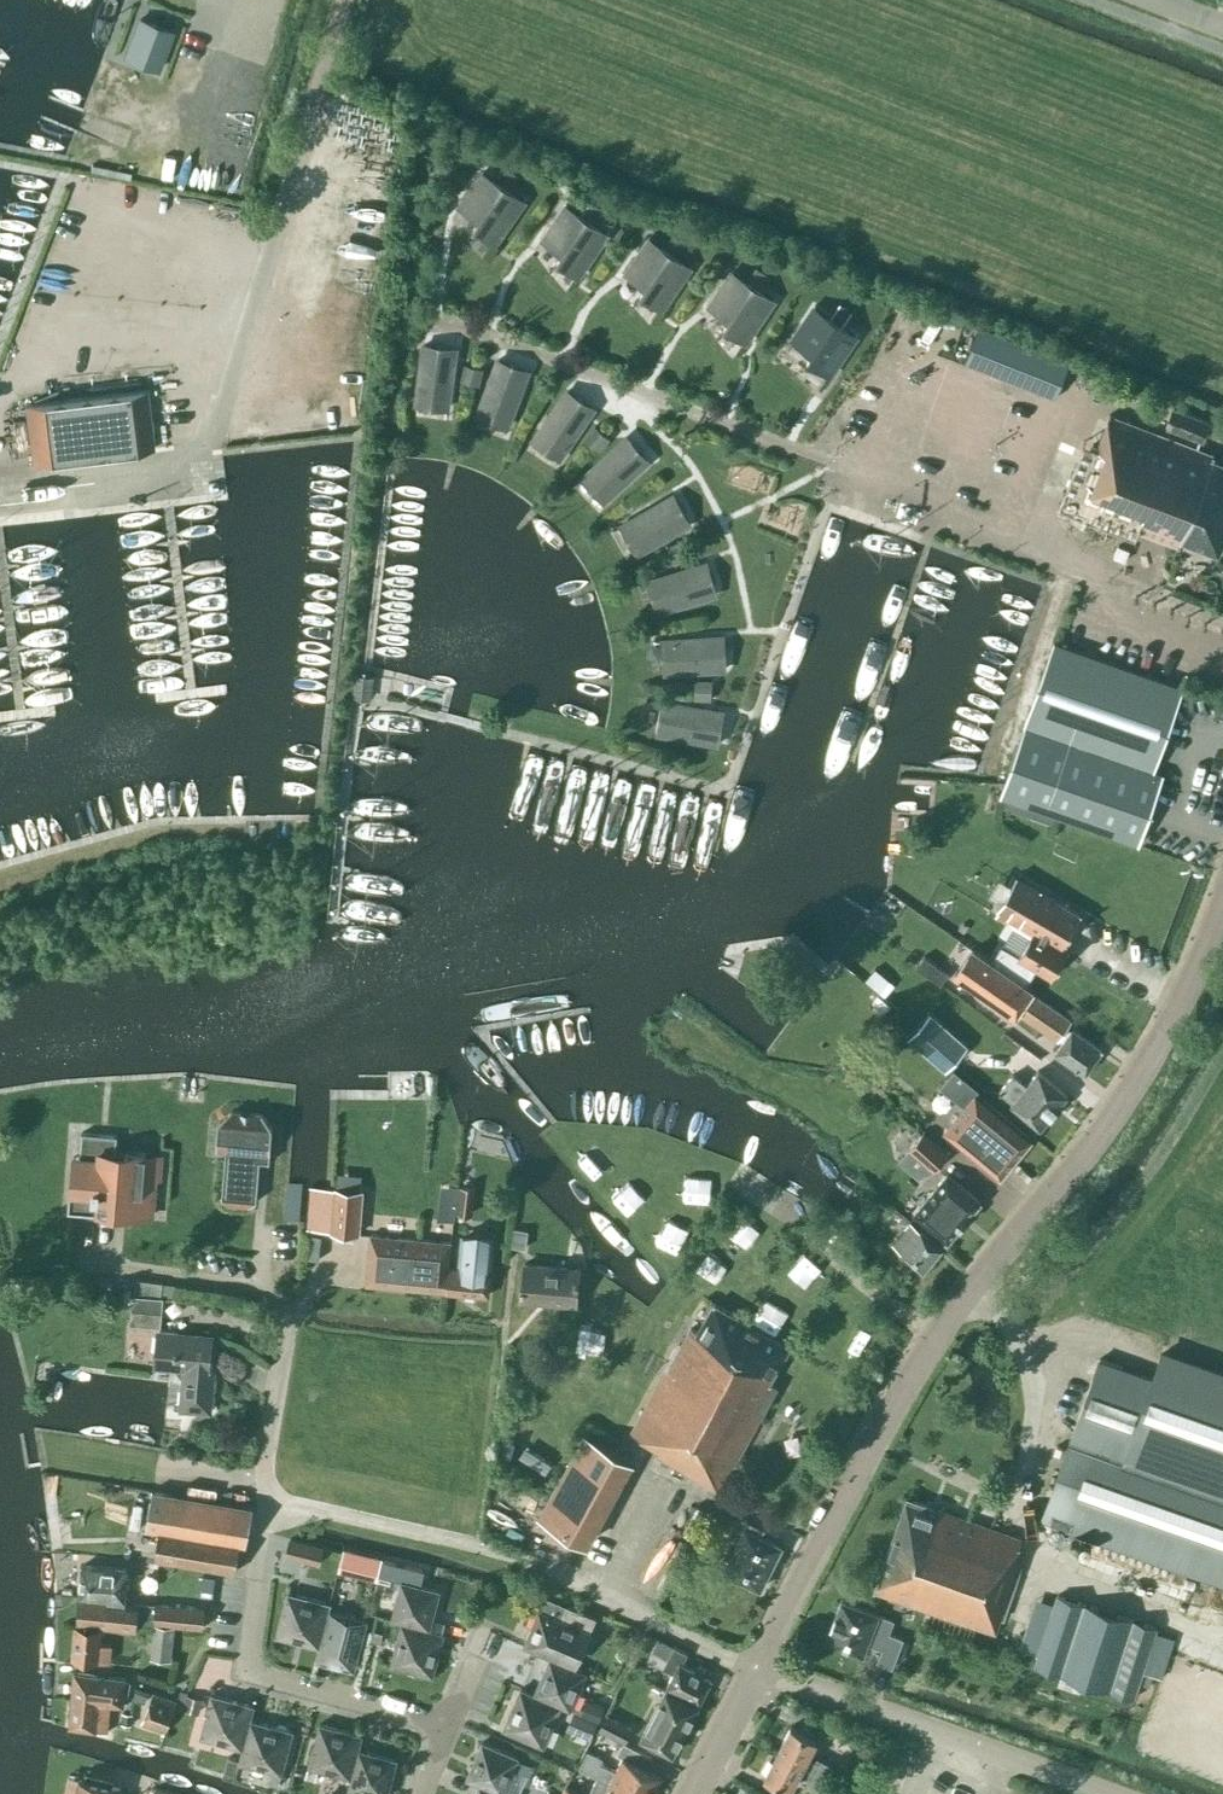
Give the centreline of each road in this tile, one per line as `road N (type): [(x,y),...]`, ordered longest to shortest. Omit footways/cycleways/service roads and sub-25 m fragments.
road 1 (unclassified): [(763,1672),(861,1458),(931,1332),(1091,1143),(1168,1019),(1222,894)]
road 2 (residential): [(763,1672),(532,1565),(269,1504)]
road 3 (residential): [(449,1721),(251,1672),(244,1645),(269,1504)]
road 4 (residential): [(1103,1793),(763,1672)]
road 5 (residential): [(269,1504),(292,1322),(331,1264)]
road 6 (unclassified): [(696,1793),(763,1672)]

